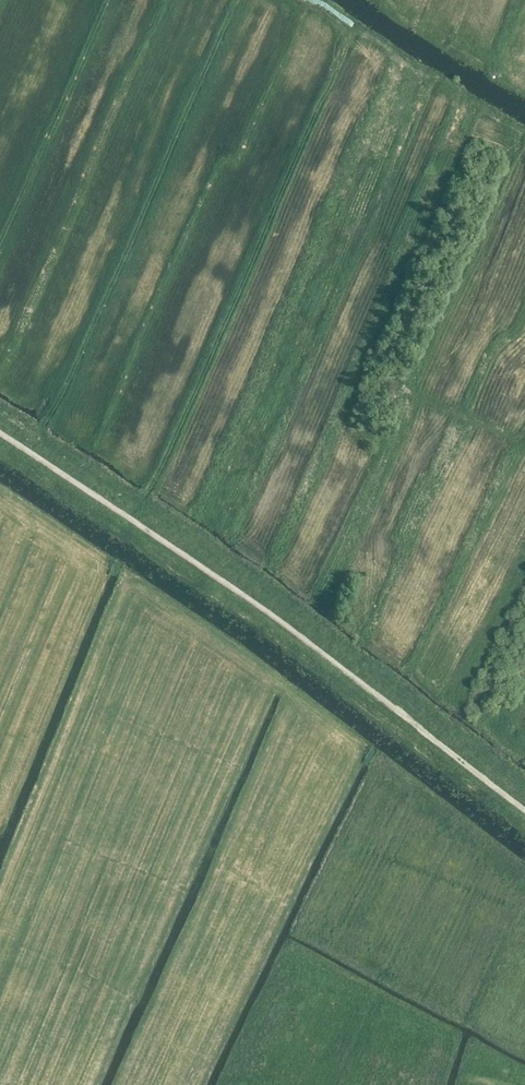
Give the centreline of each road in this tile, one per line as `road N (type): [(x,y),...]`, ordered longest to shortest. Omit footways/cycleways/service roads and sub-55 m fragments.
road 1 (track): [(0,433),(280,621),(524,810)]

